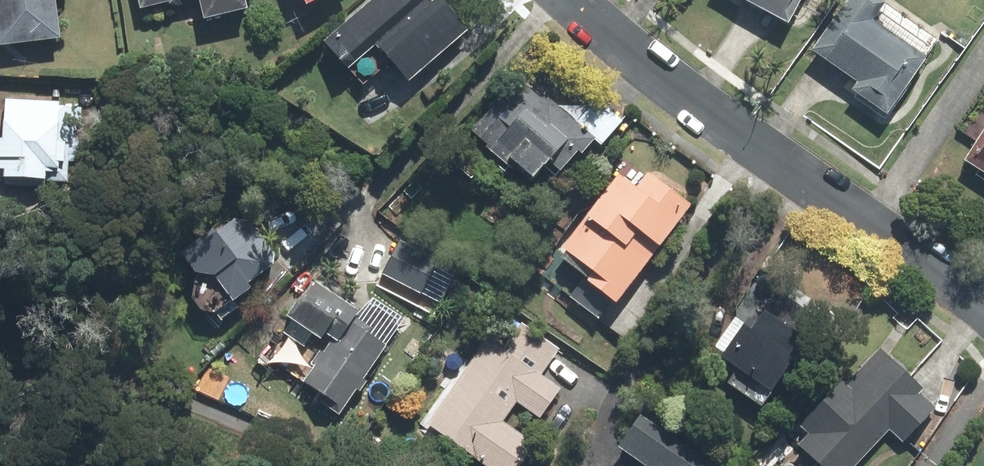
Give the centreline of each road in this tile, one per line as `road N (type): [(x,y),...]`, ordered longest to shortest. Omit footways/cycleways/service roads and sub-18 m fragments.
road 1 (residential): [(983,303),(660,75),(577,0)]
road 2 (track): [(353,465),(77,334),(30,346),(0,381)]

